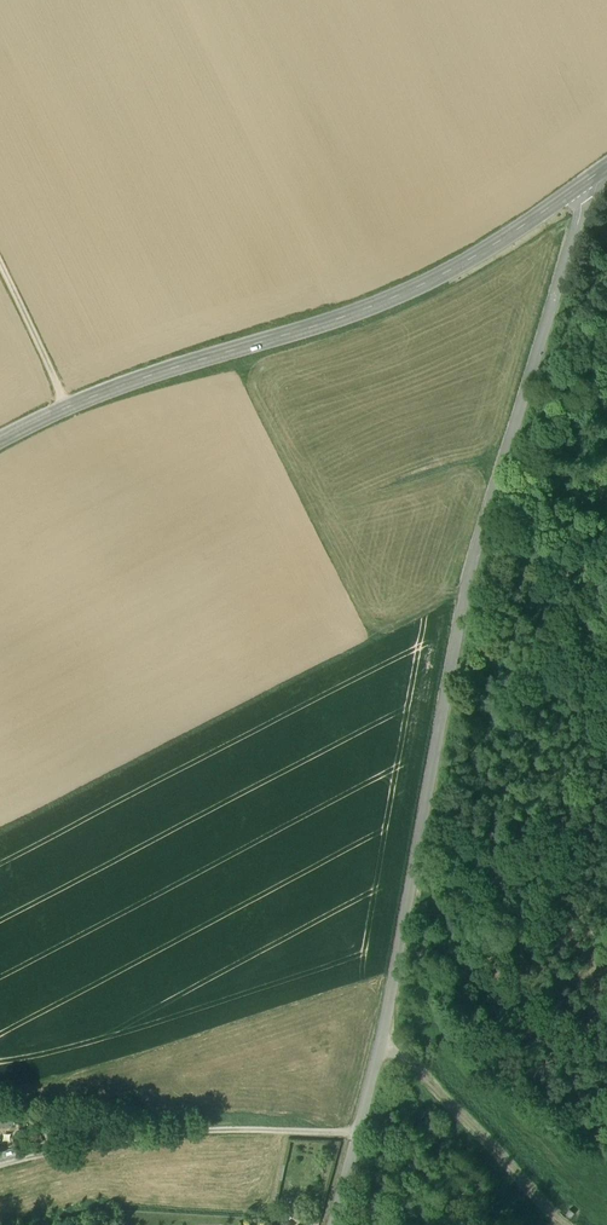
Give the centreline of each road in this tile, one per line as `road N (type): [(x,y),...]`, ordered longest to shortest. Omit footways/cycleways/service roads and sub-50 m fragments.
road 1 (unclassified): [(353,1134),(373,1089),(390,1009),(474,553),(583,201),(579,189)]
road 2 (tertiary): [(0,441),(148,376),(397,297),(479,255),(579,189)]
road 3 (track): [(467,587),(457,584),(0,825)]
road 4 (unclassified): [(0,1164),(211,1131),(353,1134)]
road 5 (track): [(606,1102),(546,1087),(464,1016),(390,1009)]
road 6 (track): [(0,264),(68,407)]

